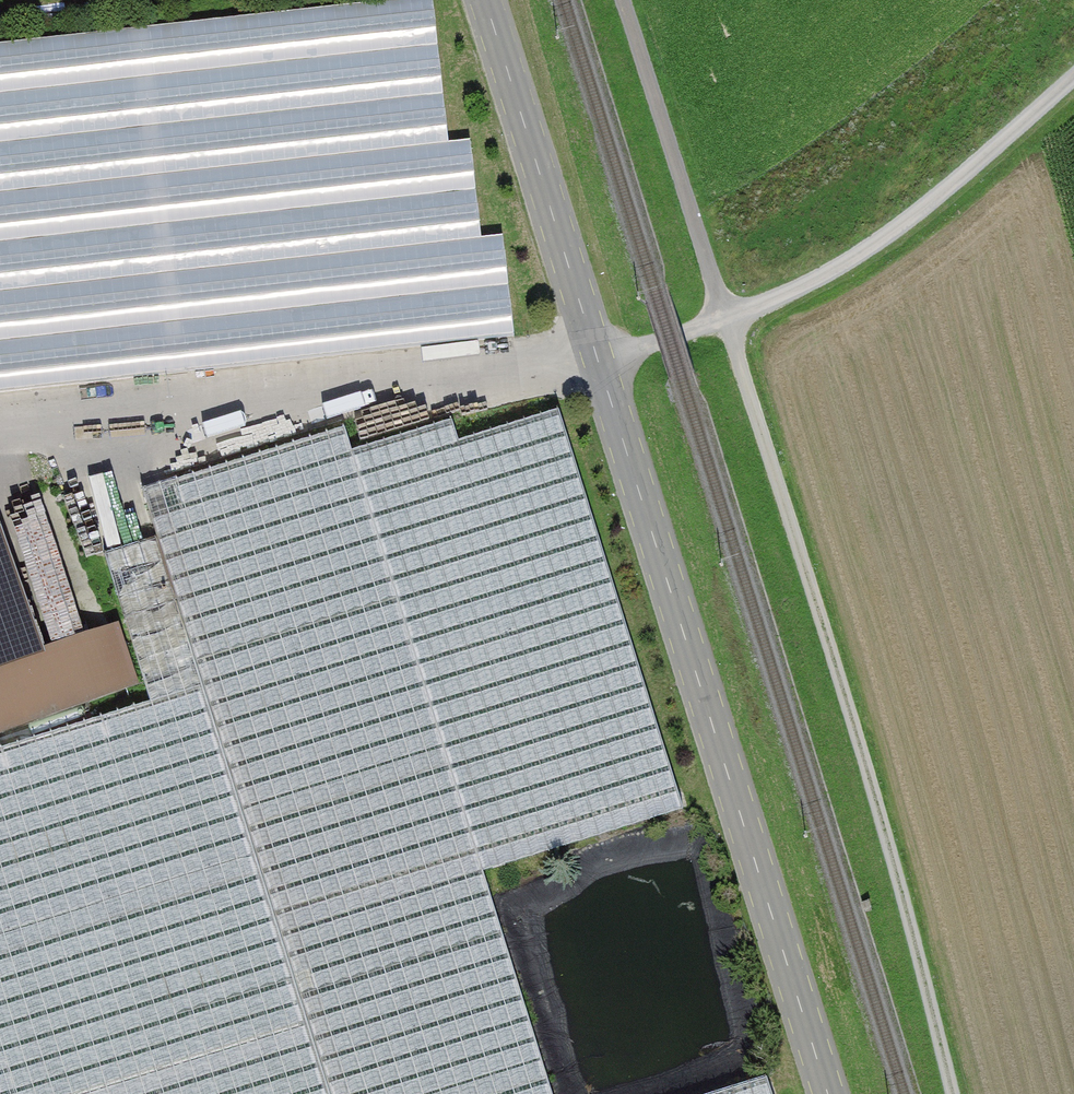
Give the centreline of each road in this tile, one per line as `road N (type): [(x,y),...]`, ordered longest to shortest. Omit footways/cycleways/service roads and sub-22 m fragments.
road 1 (tertiary): [(491,0),(827,1093)]
road 2 (track): [(727,320),(962,1093)]
road 3 (track): [(0,426),(605,360)]
road 4 (track): [(1073,86),(951,198),(831,280),(727,320)]
road 5 (track): [(623,0),(727,320)]
road 6 (track): [(727,320),(605,360)]

